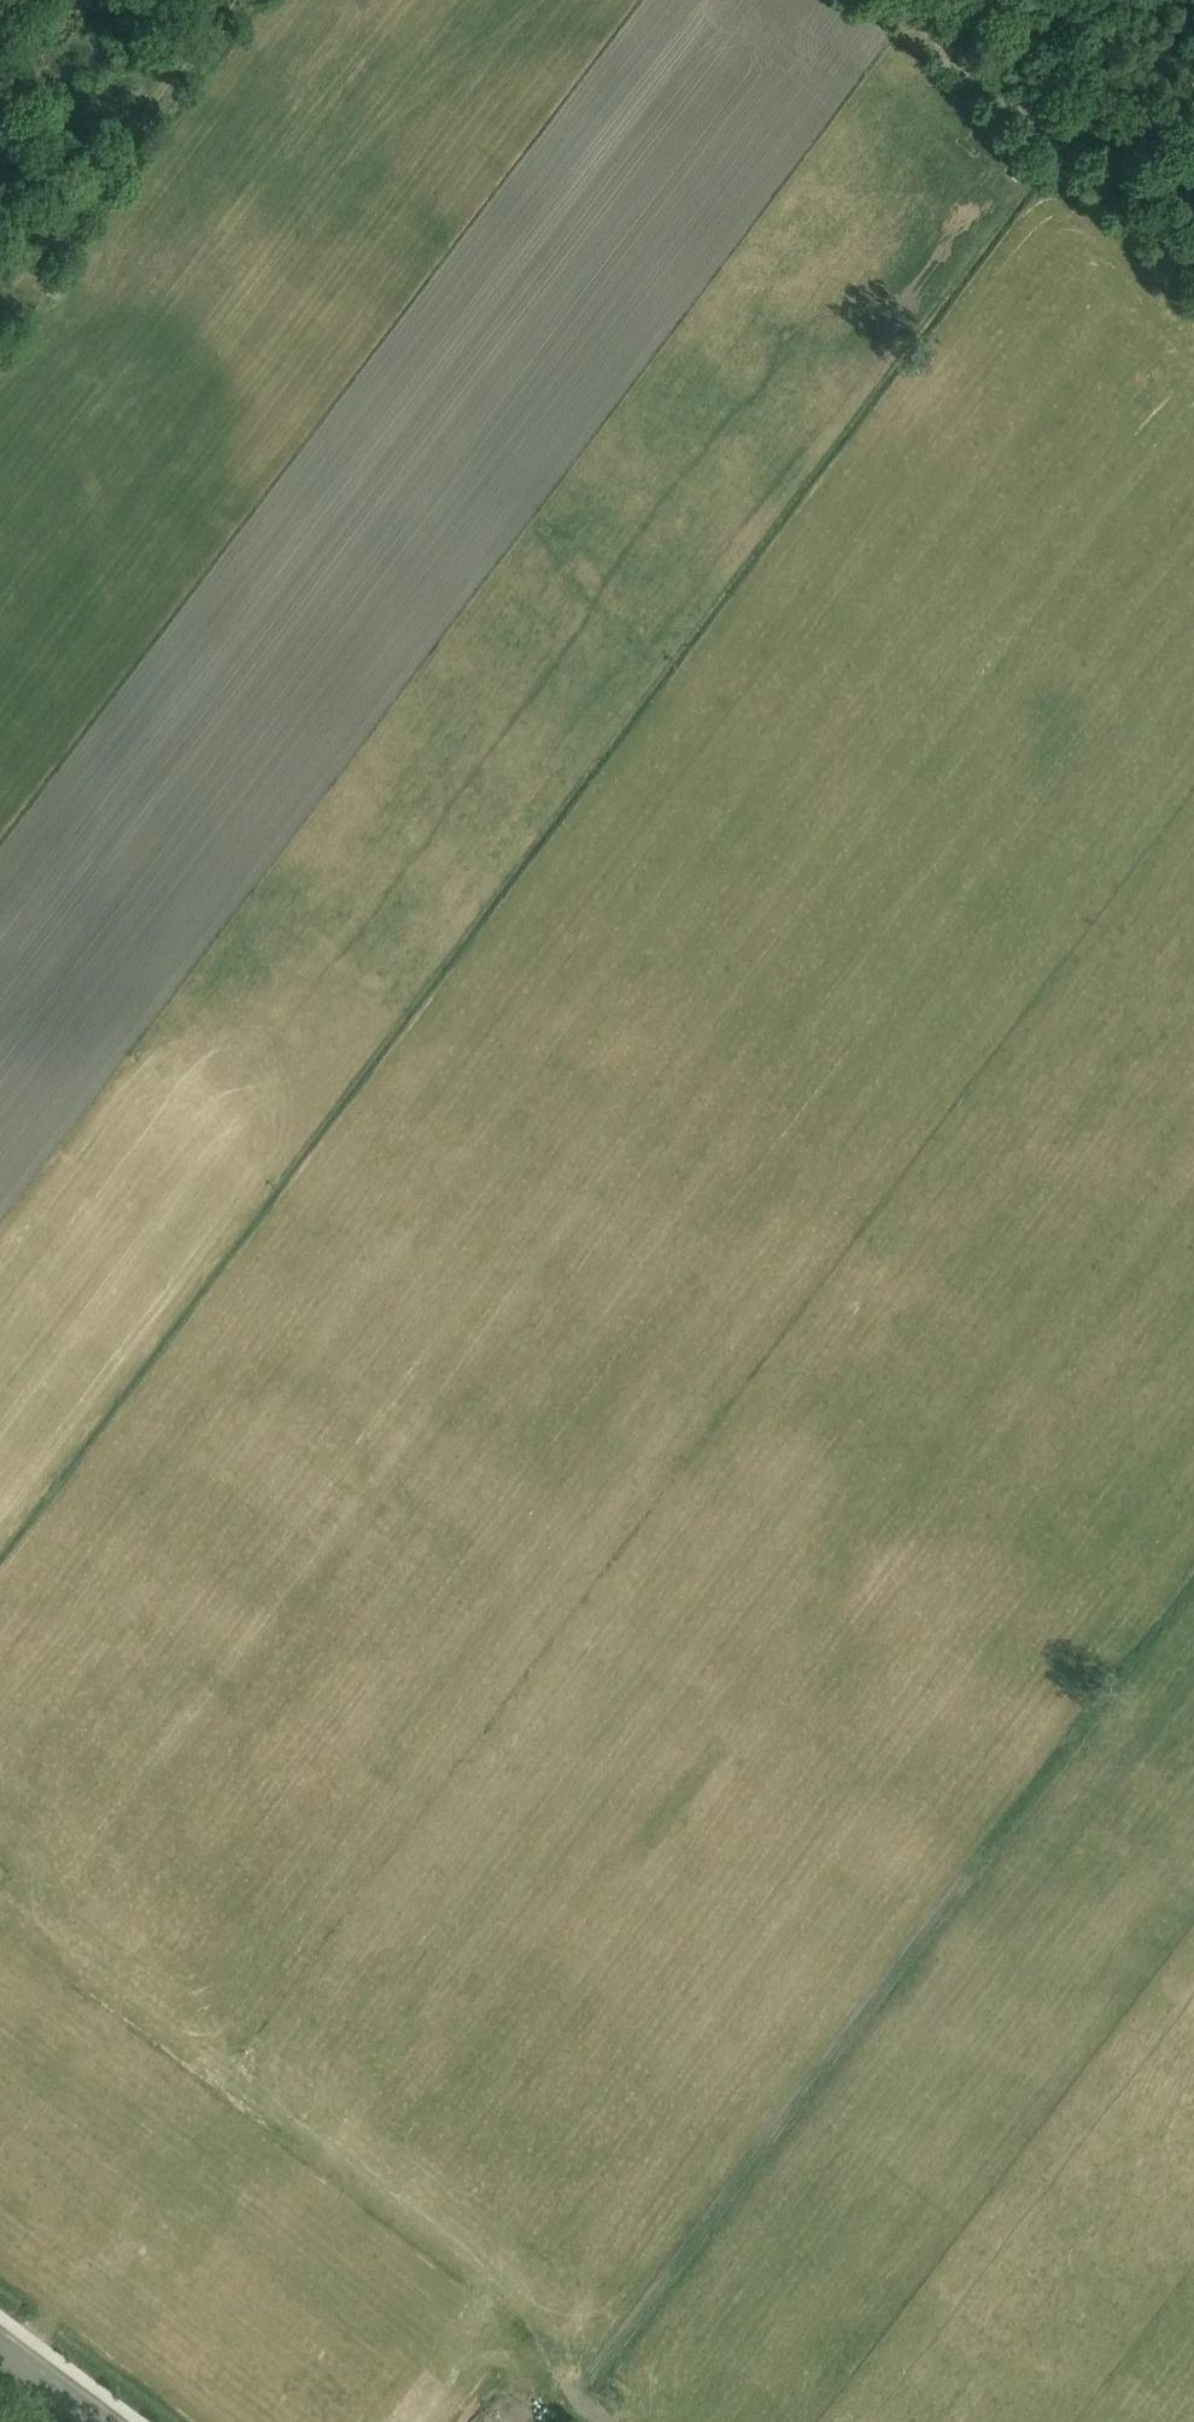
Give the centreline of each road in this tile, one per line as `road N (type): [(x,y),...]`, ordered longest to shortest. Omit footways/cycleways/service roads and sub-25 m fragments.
road 1 (track): [(1193,244),(895,0)]
road 2 (track): [(0,278),(42,252),(235,0)]

